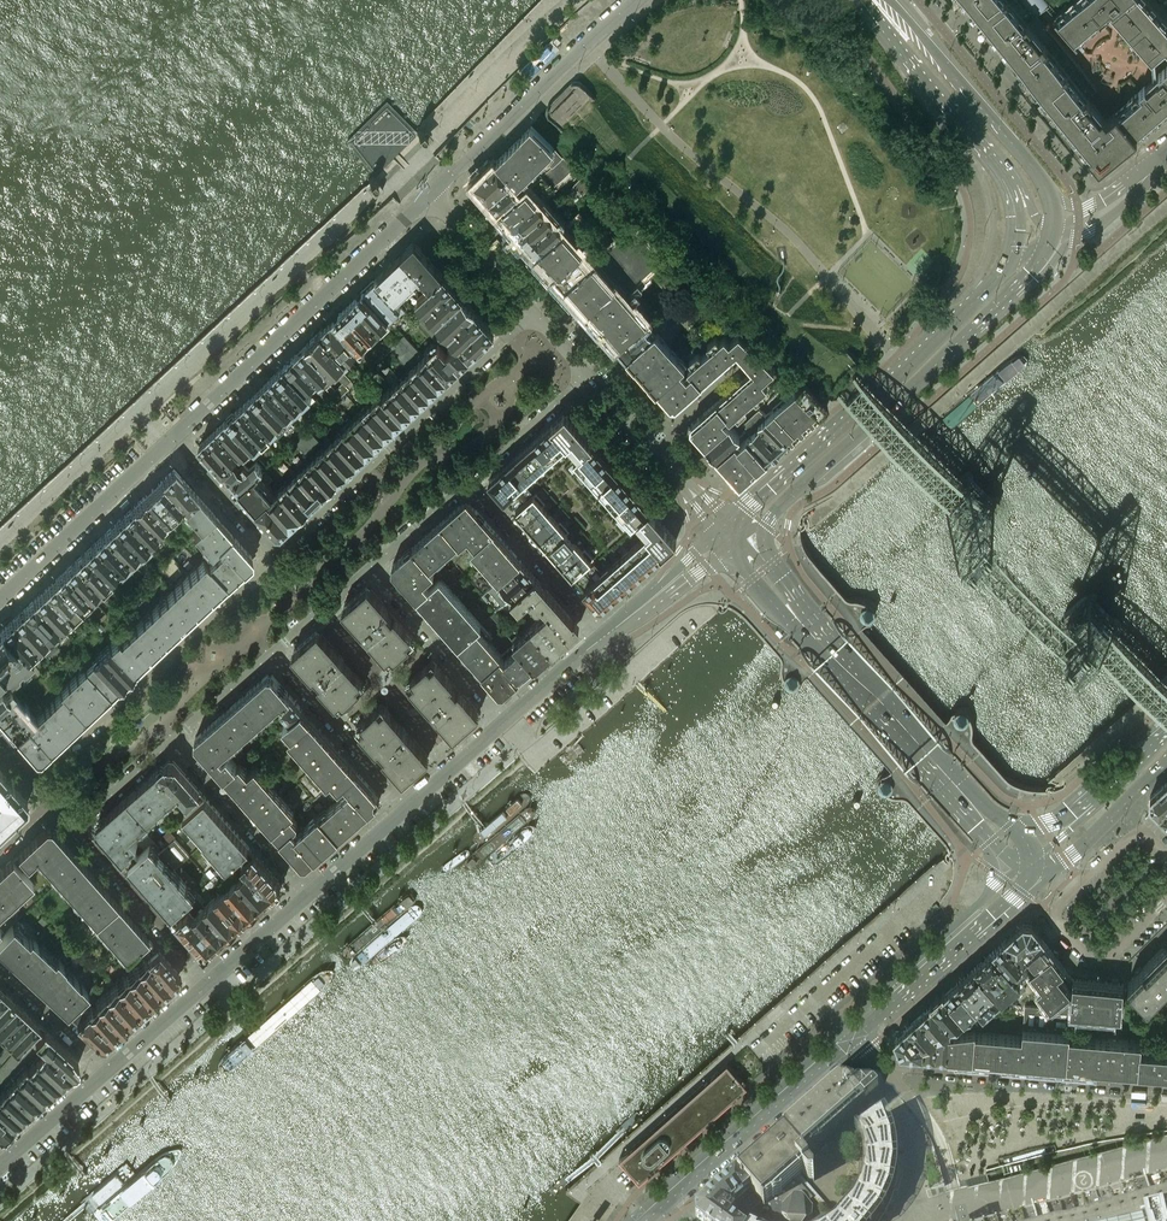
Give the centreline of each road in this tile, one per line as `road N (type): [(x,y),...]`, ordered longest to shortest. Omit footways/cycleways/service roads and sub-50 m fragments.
road 1 (secondary): [(747,536),(1021,285),(1053,232)]
road 2 (residential): [(172,439),(430,193)]
road 3 (residential): [(534,312),(274,555)]
road 4 (residential): [(274,555),(33,780)]
road 5 (secondary): [(962,308),(732,519)]
road 6 (residential): [(1166,855),(1140,835),(1056,917),(1091,956),(1105,960),(1117,957),(1166,900)]
road 7 (tertiary): [(638,1220),(850,1033)]
road 8 (residential): [(430,193),(634,0)]
road 9 (residential): [(1166,1089),(886,1070)]
road 10 (secondary): [(1053,202),(1034,168),(929,47),(885,13)]
road 11 (secondary): [(803,619),(973,804)]
road 12 (residential): [(0,599),(172,439)]
road 13 (residential): [(310,894),(173,739)]
road 14 (residential): [(209,982),(74,826)]
road 15 (residential): [(273,653),(408,808)]
road 16 (residential): [(606,635),(470,481)]
road 17 (residential): [(371,567),(506,721)]
road 18 (secondary): [(969,134),(991,227),(962,308)]
road 19 (secondary): [(1040,877),(1166,764)]
road 20 (residential): [(470,481),(590,376)]
road 21 (residential): [(534,312),(430,193)]
road 22 (residential): [(274,555),(172,439)]
road 23 (residential): [(0,968),(109,1070)]
road 24 (secondary): [(885,13),(969,134)]
road 25 (residential): [(0,1166),(109,1070)]
road 26 (residential): [(209,982),(310,894)]
road 27 (residential): [(109,1070),(209,982)]
road 28 (residential): [(173,739),(273,653)]
road 29 (residential): [(506,721),(606,635)]
road 30 (residential): [(74,826),(173,739)]
road 31 (residential): [(371,567),(470,481)]
road 32 (residential): [(408,808),(506,721)]
road 33 (residential): [(310,894),(408,808)]
road 34 (residential): [(273,653),(371,567)]
road 35 (residential): [(673,470),(590,376)]

